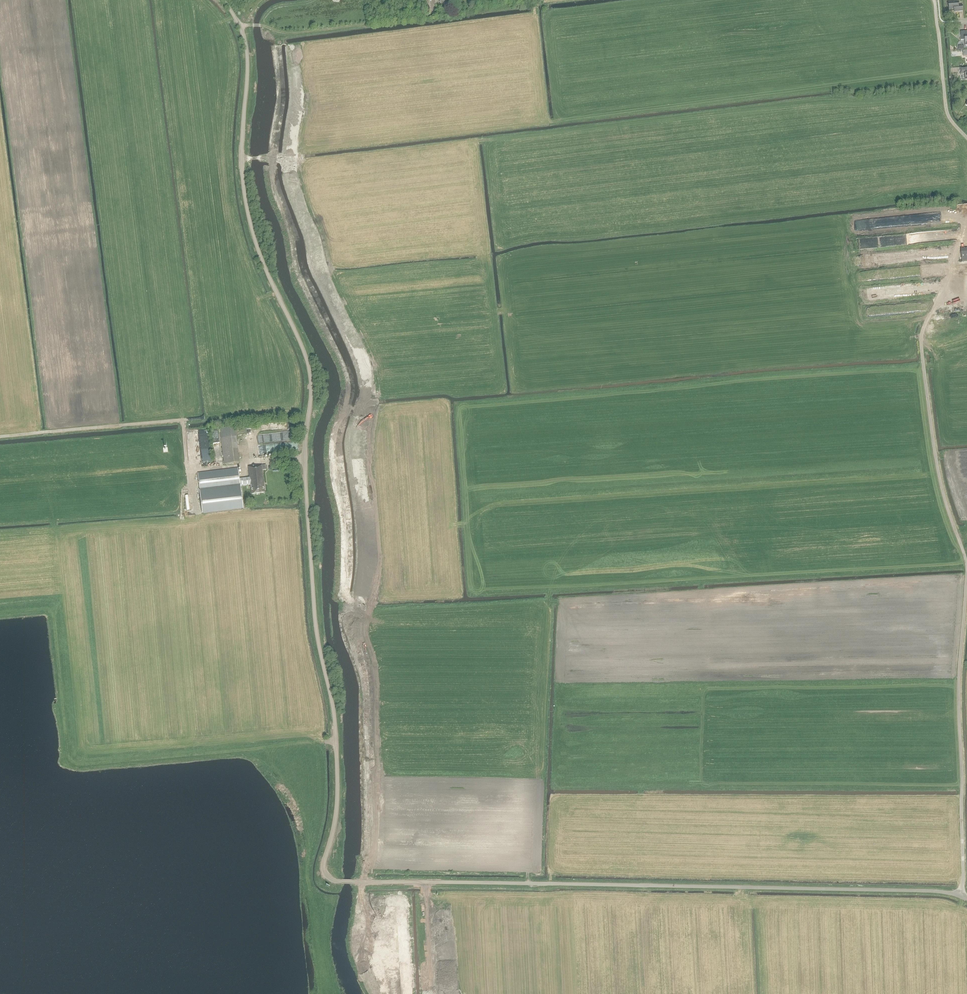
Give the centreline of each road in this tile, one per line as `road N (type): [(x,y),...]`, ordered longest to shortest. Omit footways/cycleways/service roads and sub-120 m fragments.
road 1 (unclassified): [(963,897),(326,876),(337,774),(312,579),(310,372),(252,230),(242,172),(246,49),(223,0)]
road 2 (track): [(239,26),(302,33),(434,17)]
road 3 (track): [(966,138),(945,106),(933,0)]

